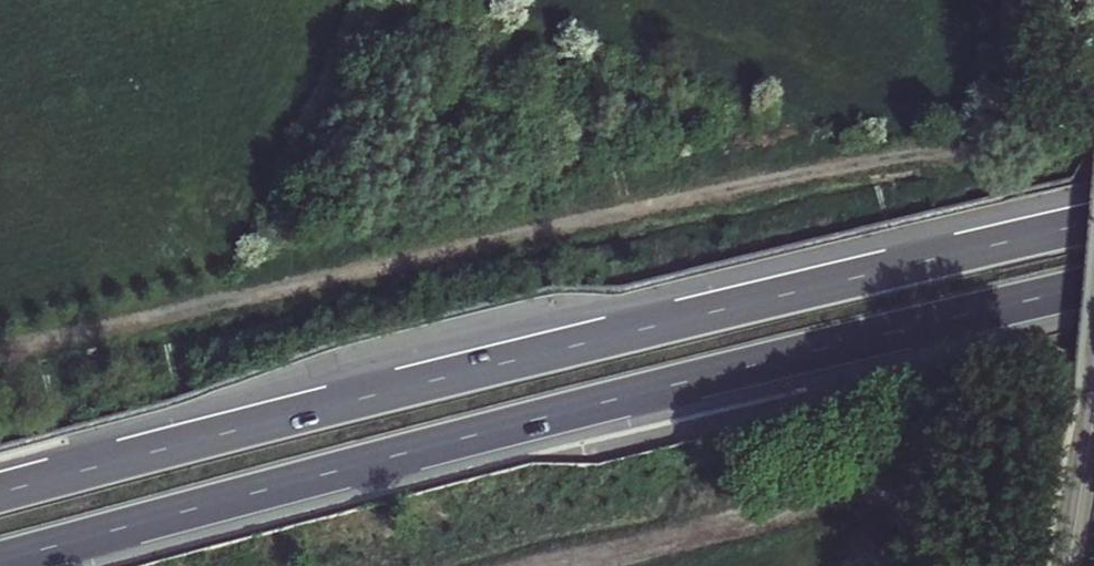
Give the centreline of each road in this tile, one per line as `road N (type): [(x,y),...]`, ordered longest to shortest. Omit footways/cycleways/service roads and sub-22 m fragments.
road 1 (motorway): [(0,562),(1093,288)]
road 2 (motorway): [(1093,220),(0,490)]
road 3 (tertiary): [(1069,565),(1093,377)]

